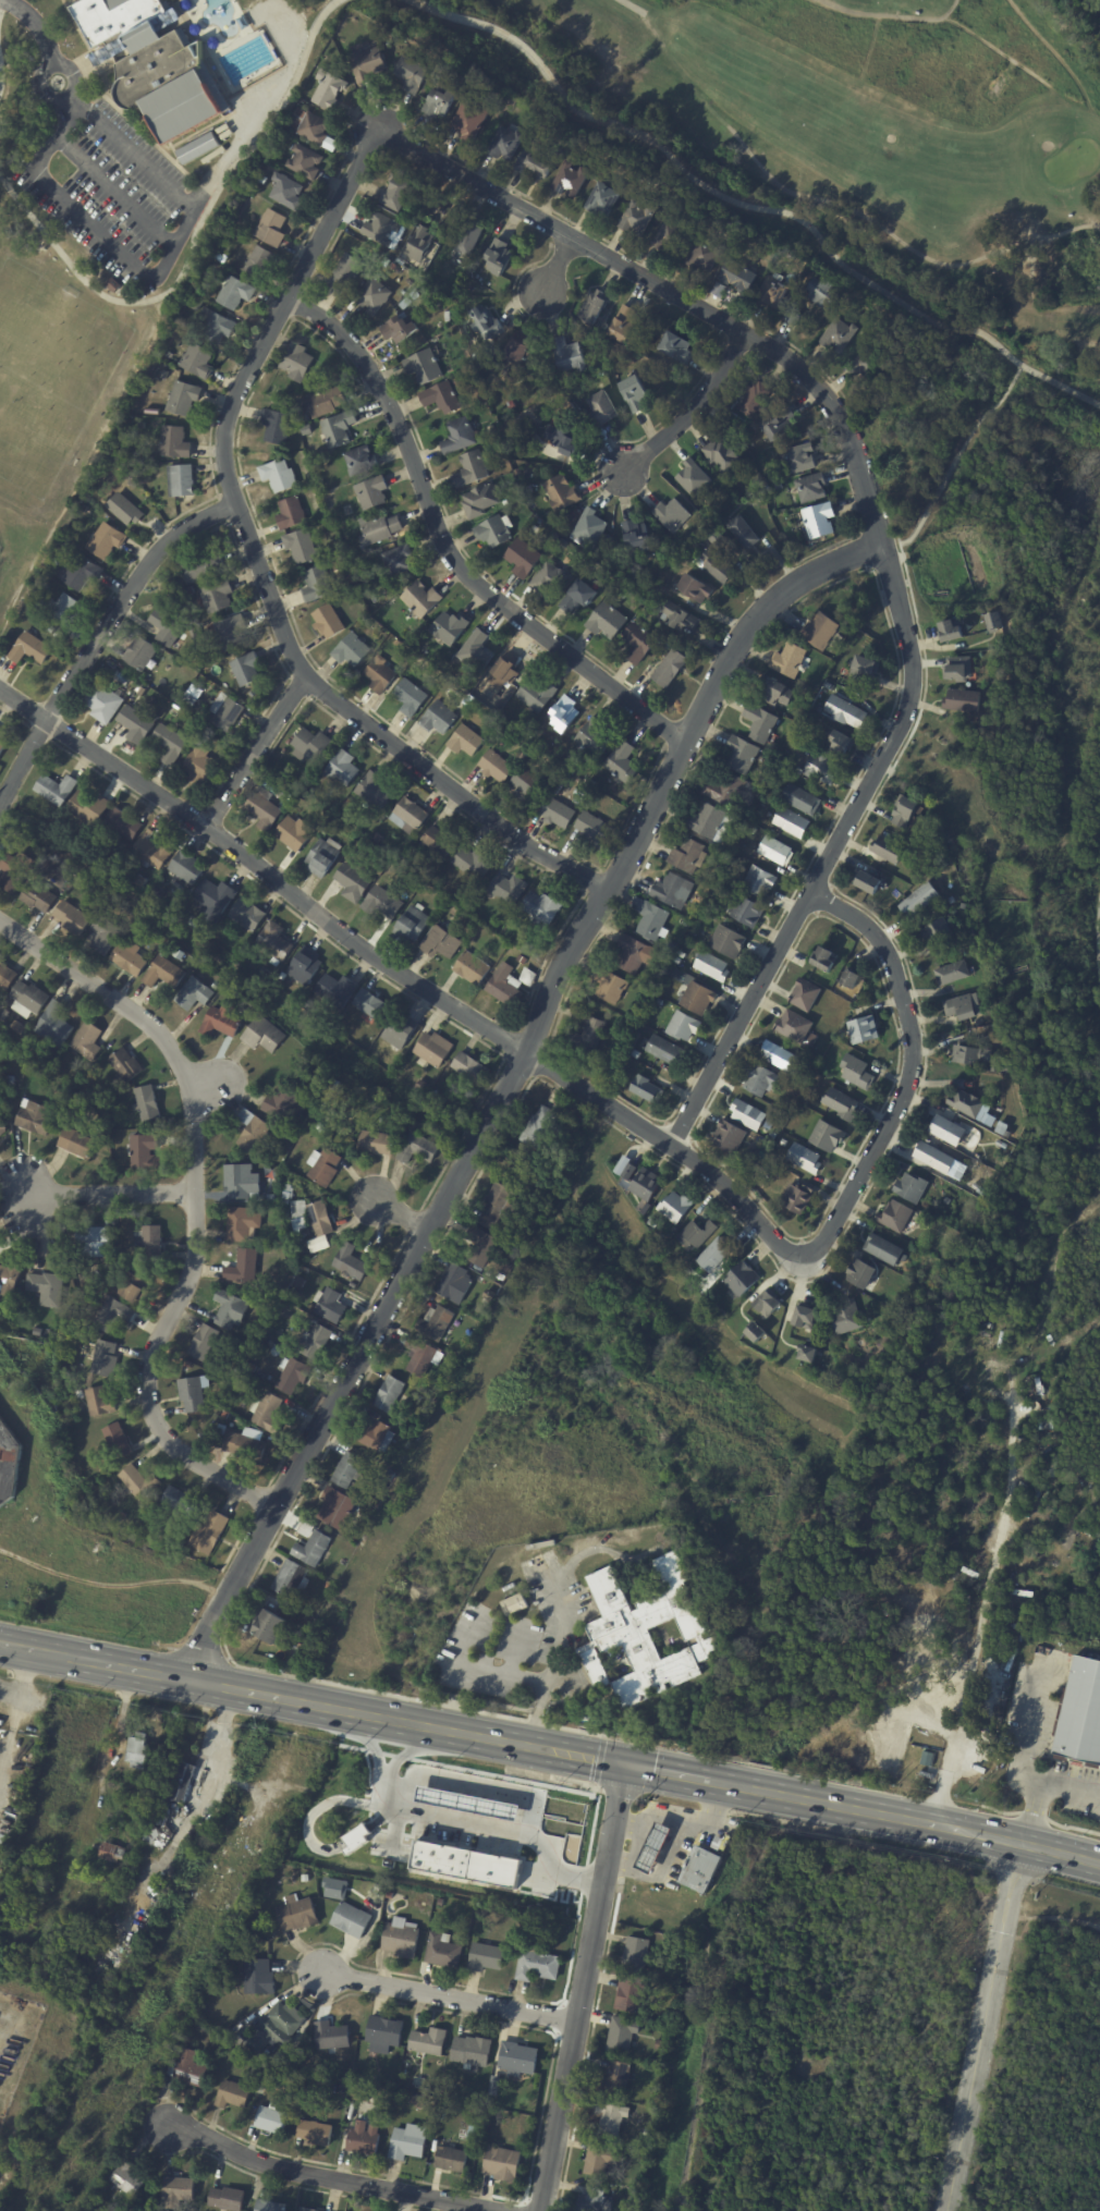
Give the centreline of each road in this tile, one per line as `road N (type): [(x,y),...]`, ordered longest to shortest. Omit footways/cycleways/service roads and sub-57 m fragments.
road 1 (residential): [(194,1679),(277,1505),(526,1052),(565,961),(635,847),(736,646),(763,607),(791,586),(883,541)]
road 2 (residential): [(675,1139),(909,704),(913,649),(883,541),(841,417),(806,374),(748,332),(382,123)]
road 3 (residential): [(0,690),(208,827),(416,984),(675,1139),(741,1194),(785,1247),(806,1256)]
road 4 (residential): [(612,888),(530,846),(308,676),(284,637),(236,502),(225,452),(233,408),(382,123)]
road 5 (residential): [(277,1505),(186,1457),(150,1406),(154,1351),(193,1266),(194,1086),(149,1019),(0,920)]
road 6 (residential): [(289,296),(343,333),(378,380),(460,565),(686,743)]
road 7 (primary): [(0,1643),(530,1746)]
road 8 (residential): [(538,2210),(622,1762)]
road 9 (residential): [(806,1256),(829,1232),(904,1095),(913,1049),(883,944),(814,891)]
road 10 (residential): [(0,807),(147,566),(178,534),(236,502)]
road 11 (primary): [(719,1780),(1013,1832),(1099,1861)]
road 12 (residential): [(1013,1832),(940,2210)]
road 13 (residential): [(166,2124),(293,2167),(505,2210)]
road 14 (residential): [(317,1974),(576,2020)]
road 15 (residential): [(748,332),(690,413),(626,469)]
road 16 (residential): [(208,827),(308,676)]
road 17 (residential): [(22,1195),(195,1193)]

